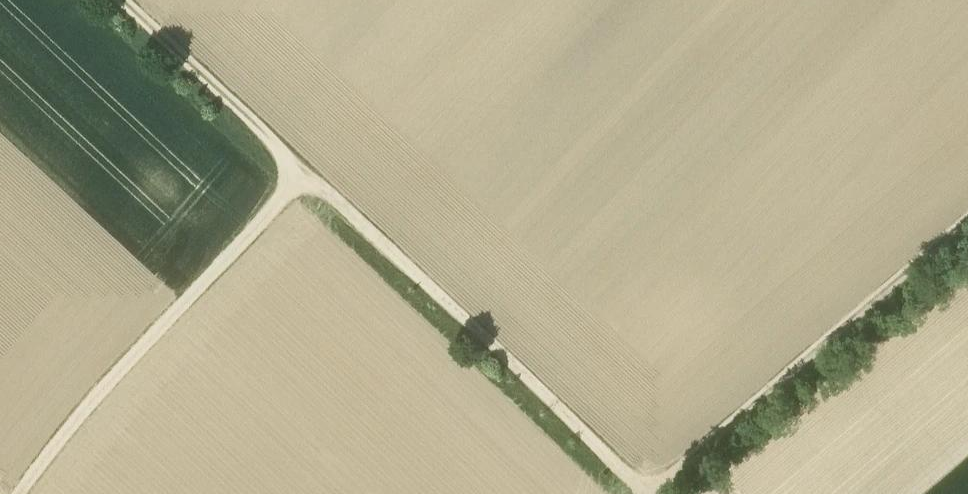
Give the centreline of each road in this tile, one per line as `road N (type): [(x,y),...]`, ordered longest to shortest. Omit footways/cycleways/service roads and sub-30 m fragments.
road 1 (track): [(122,0),(648,493)]
road 2 (track): [(661,493),(680,468),(967,221)]
road 3 (track): [(45,493),(279,188)]

